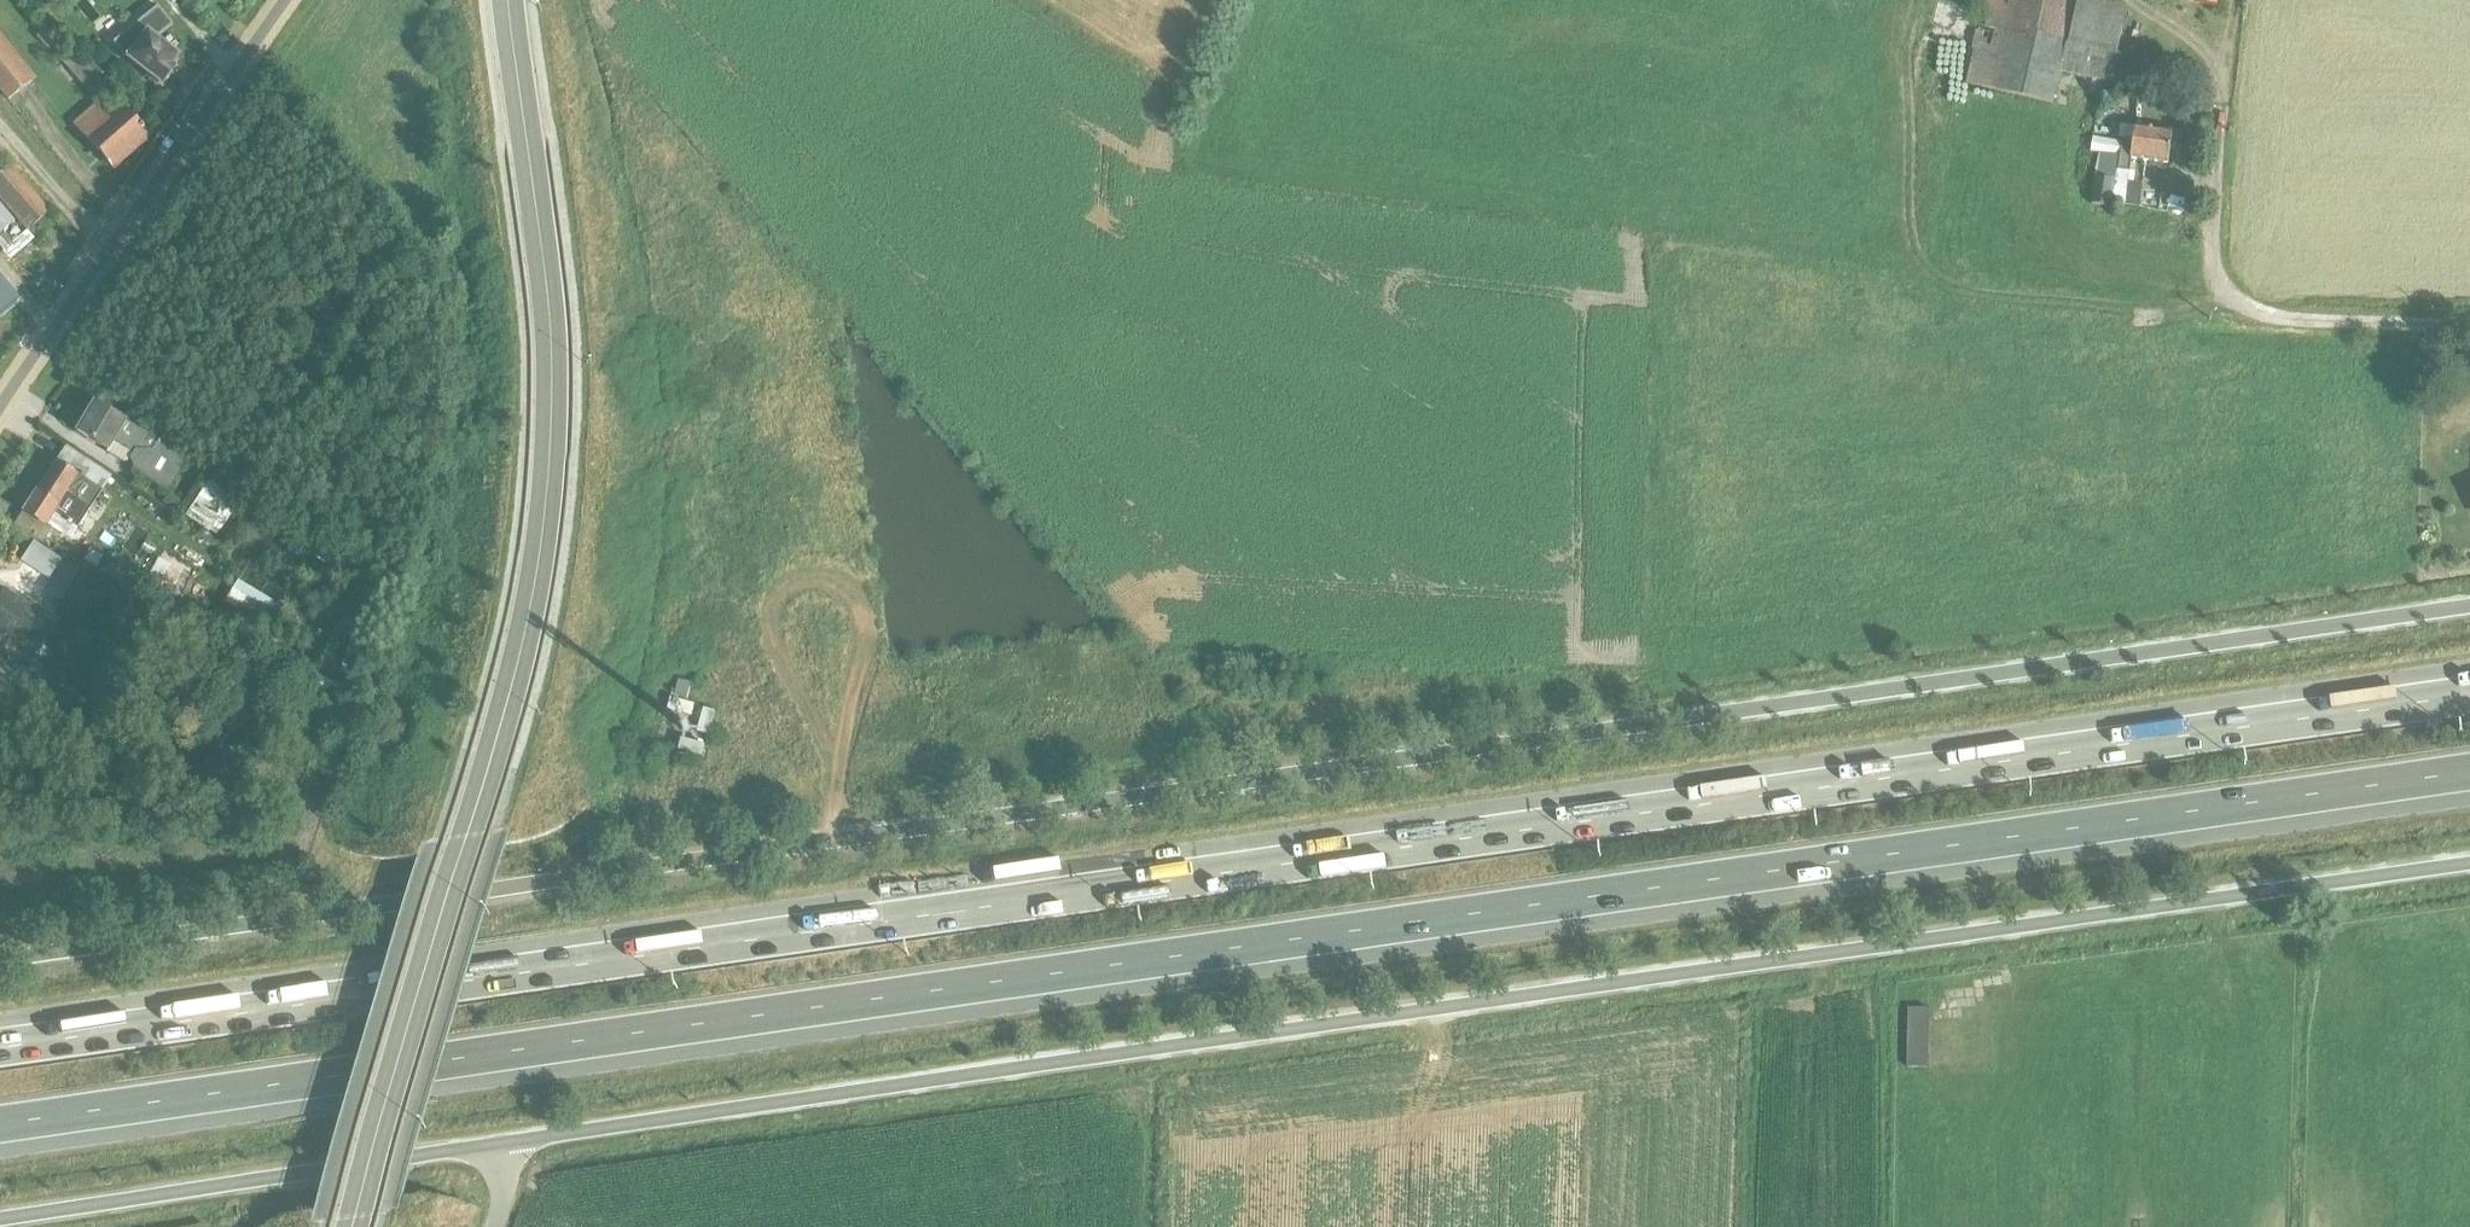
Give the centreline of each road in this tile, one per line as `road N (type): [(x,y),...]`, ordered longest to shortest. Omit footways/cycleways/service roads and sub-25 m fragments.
road 1 (tertiary): [(0,961),(2469,606)]
road 2 (motorway): [(2469,694),(0,1049)]
road 3 (motorway): [(0,1123),(2469,771)]
road 4 (unclassified): [(2469,865),(510,1146)]
road 5 (tertiary): [(505,0),(553,349),(538,566),(466,850),(354,1226)]
road 6 (unclassified): [(510,1146),(0,1219)]
road 7 (tertiary): [(0,418),(287,0)]

